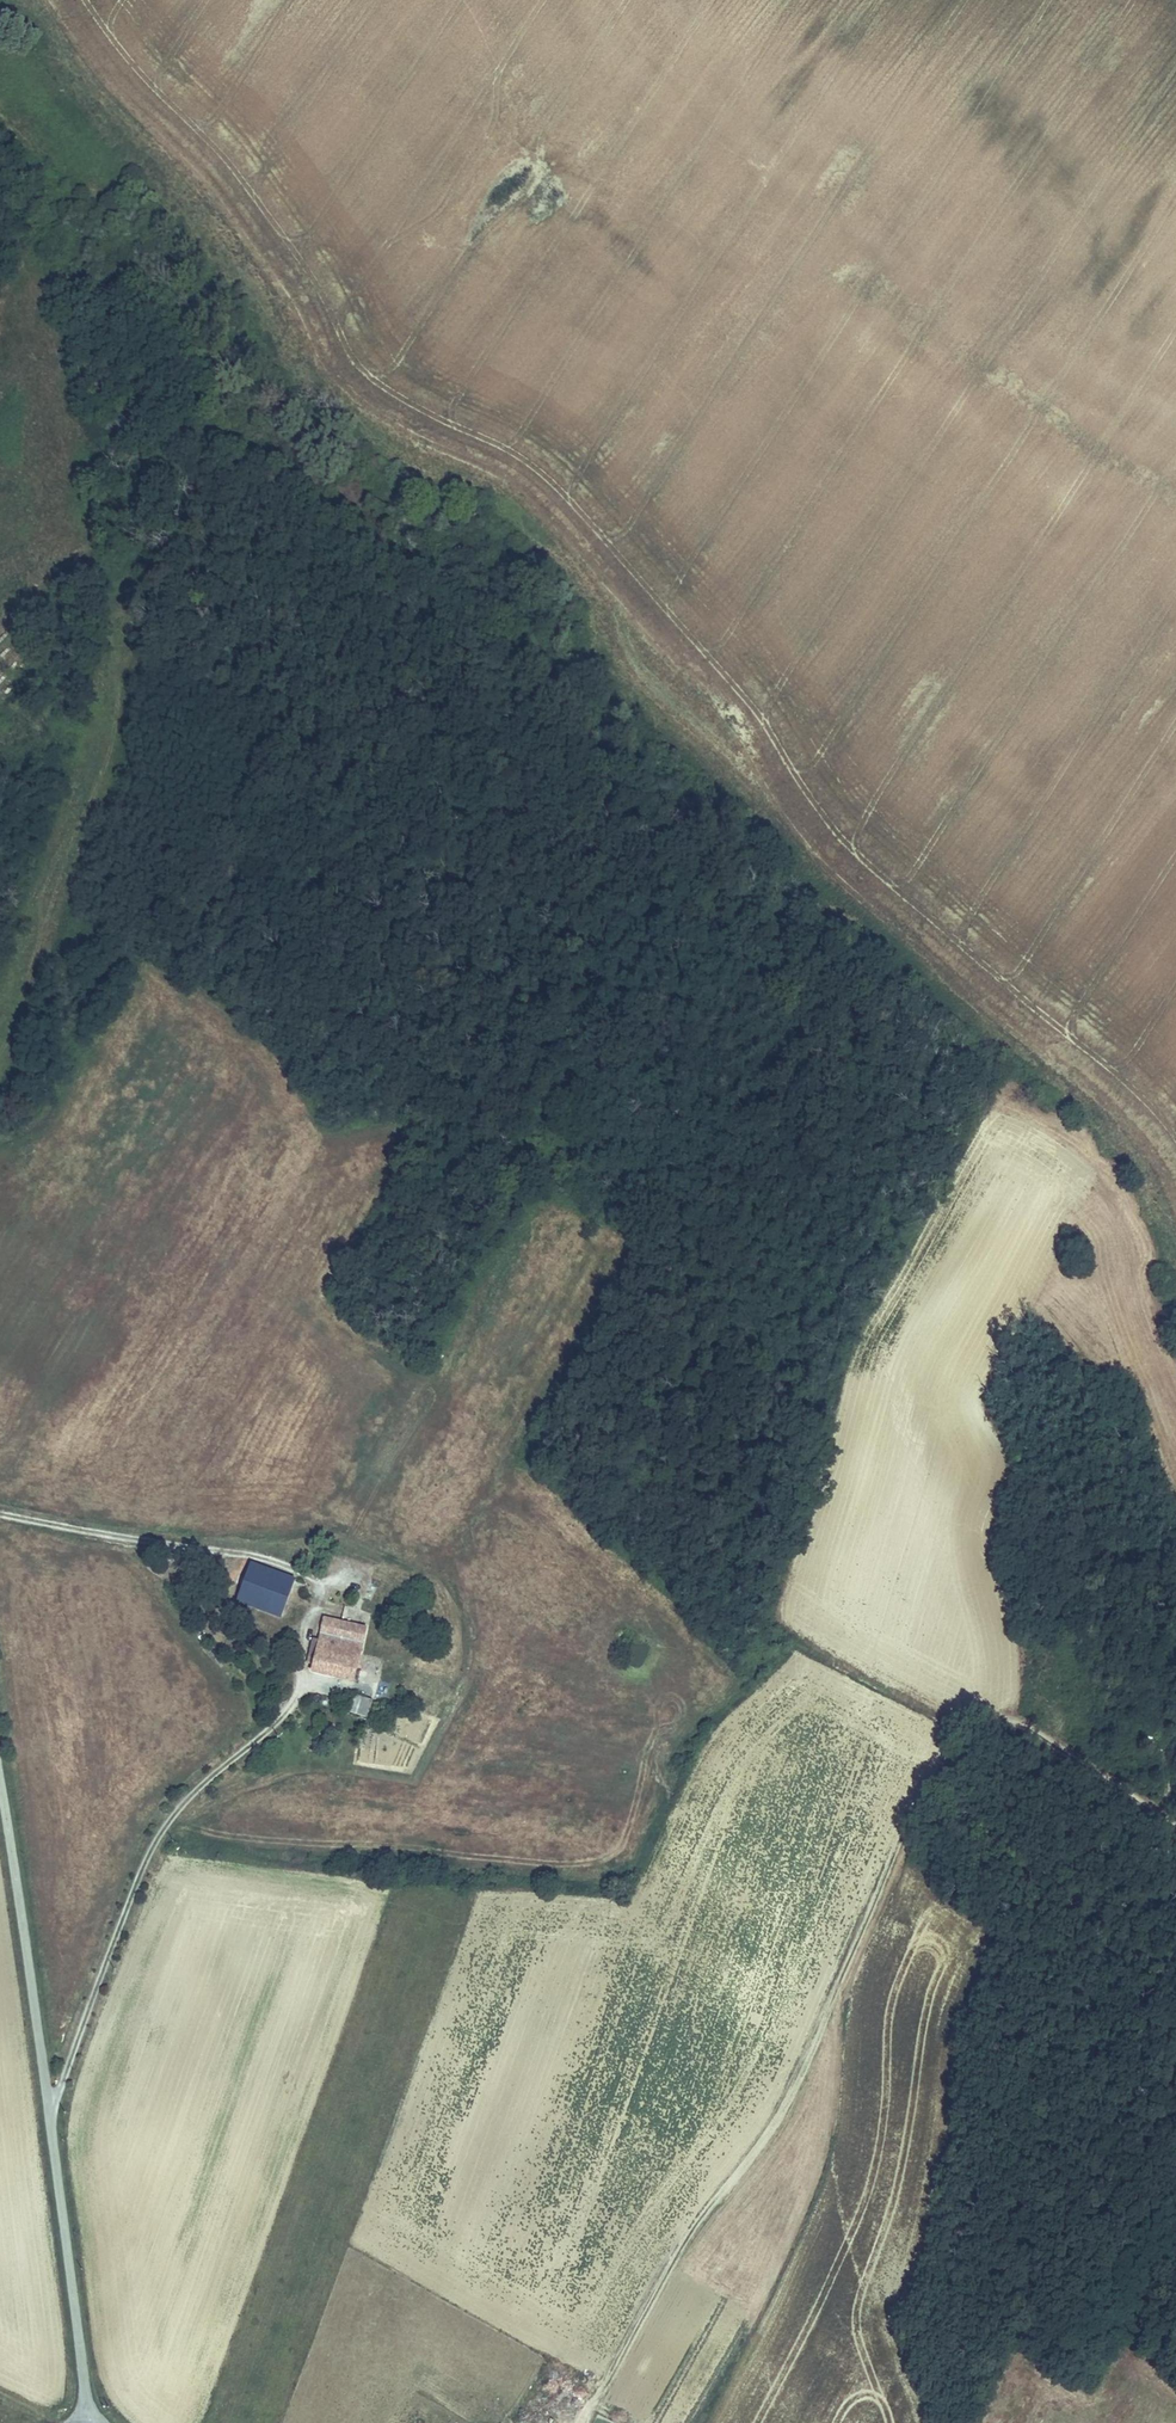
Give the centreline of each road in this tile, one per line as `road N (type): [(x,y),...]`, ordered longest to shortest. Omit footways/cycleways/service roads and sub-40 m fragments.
road 1 (track): [(0,1068),(105,776),(154,518),(61,227),(0,151)]
road 2 (unclassified): [(0,1799),(92,2422)]

